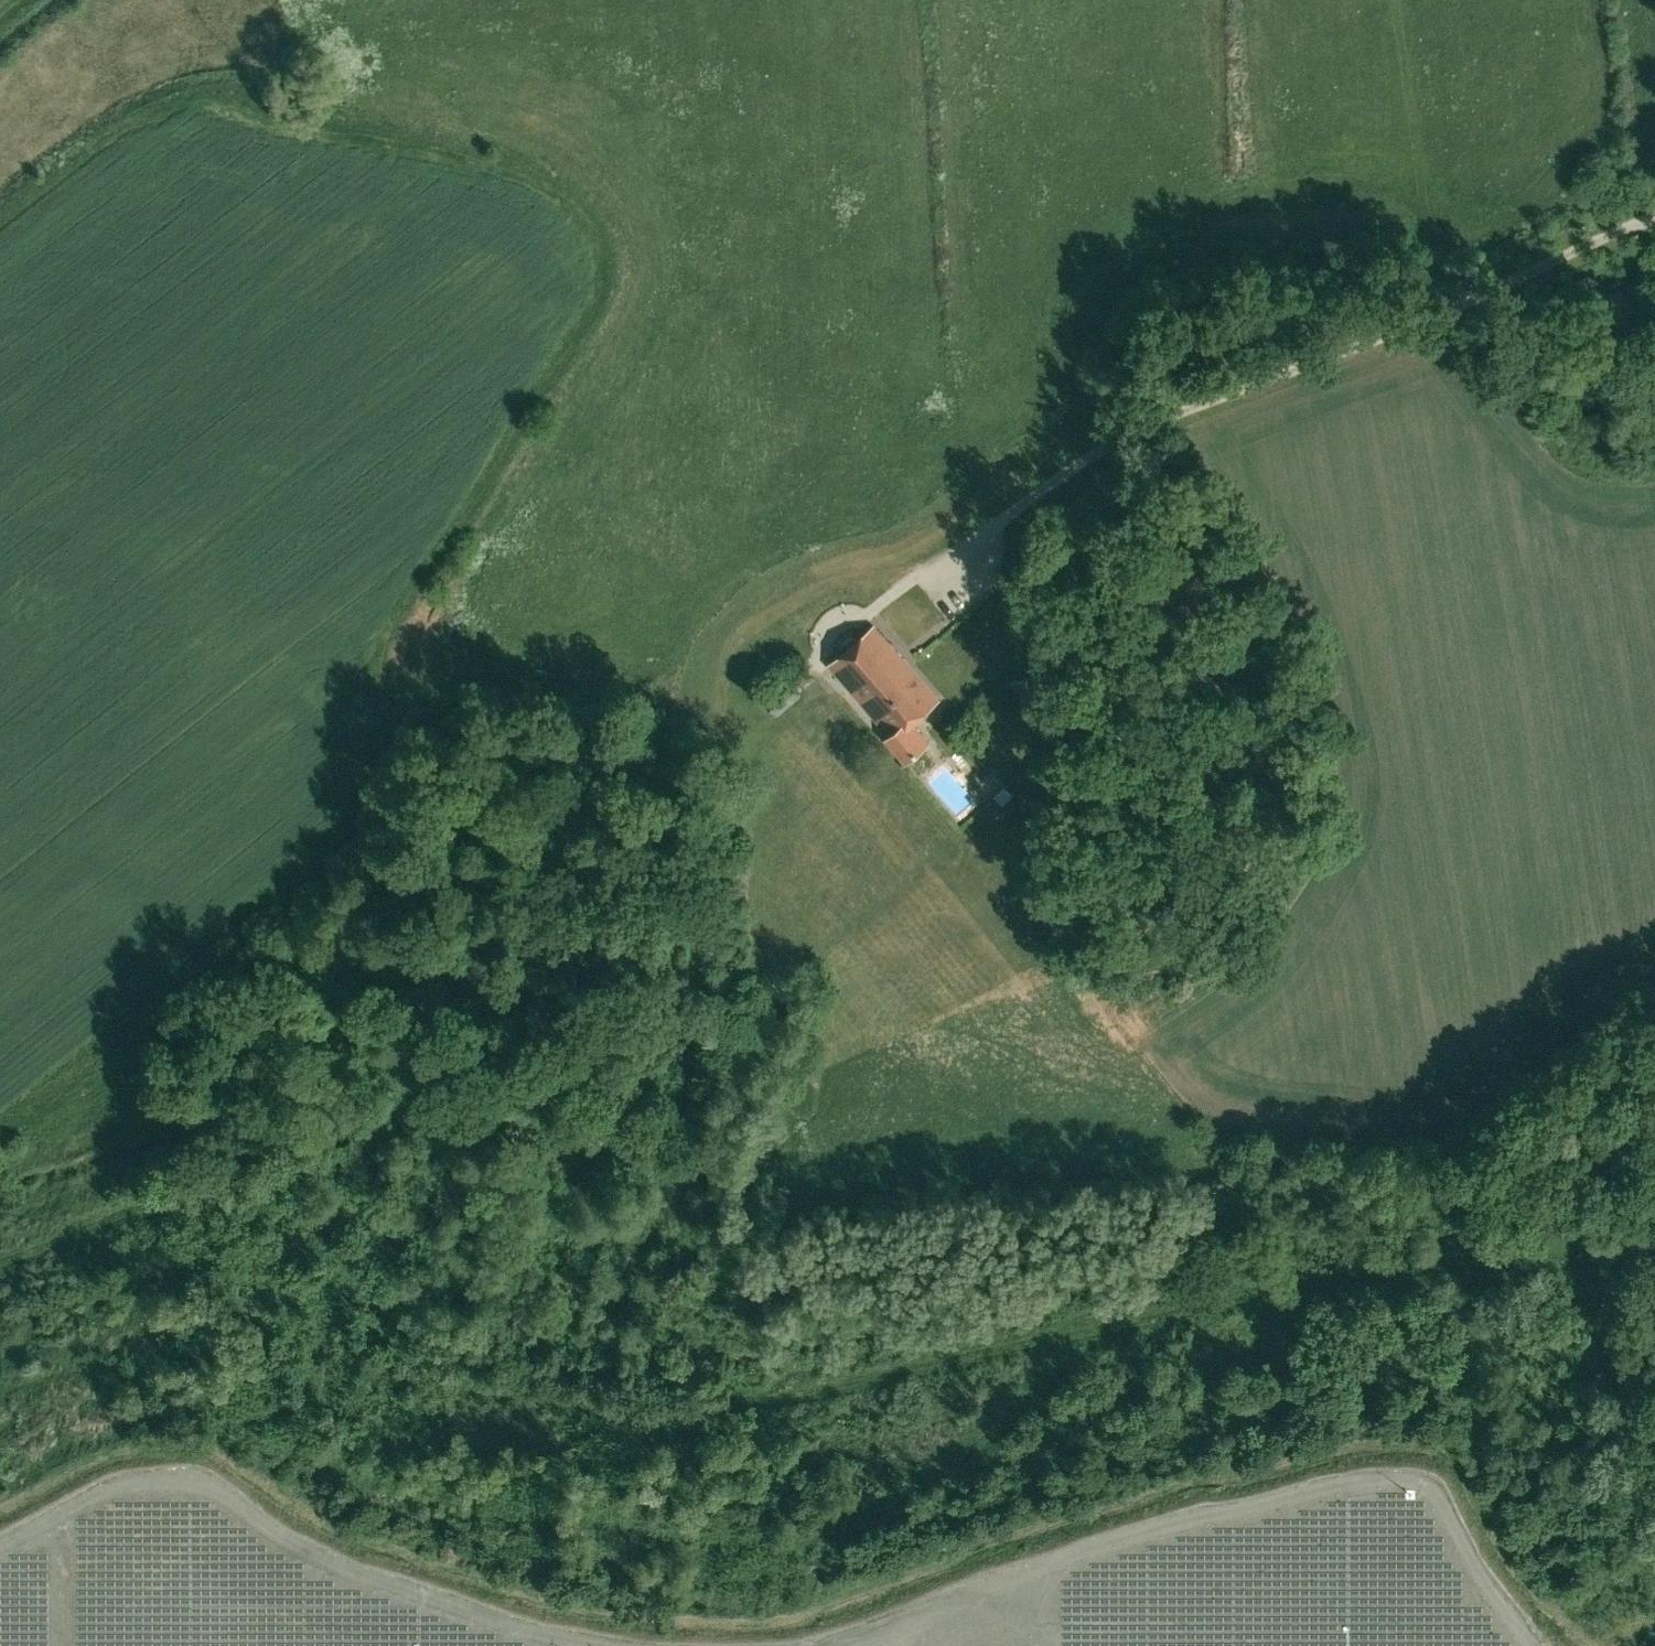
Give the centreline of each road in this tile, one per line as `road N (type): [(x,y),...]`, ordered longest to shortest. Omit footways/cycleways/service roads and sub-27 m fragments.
road 1 (track): [(0,1259),(185,1190),(301,1226),(434,1366),(552,1399),(813,1392),(1336,1268),(1654,1213)]
road 2 (track): [(1654,217),(1081,456),(867,615)]

